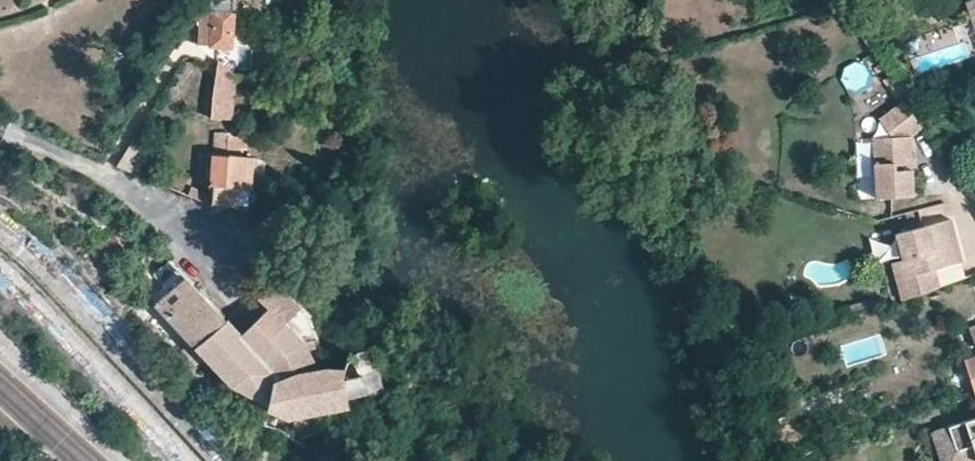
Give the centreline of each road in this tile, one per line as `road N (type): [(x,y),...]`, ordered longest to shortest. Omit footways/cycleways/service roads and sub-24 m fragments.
road 1 (residential): [(0,130),(114,182),(190,229),(213,252)]

